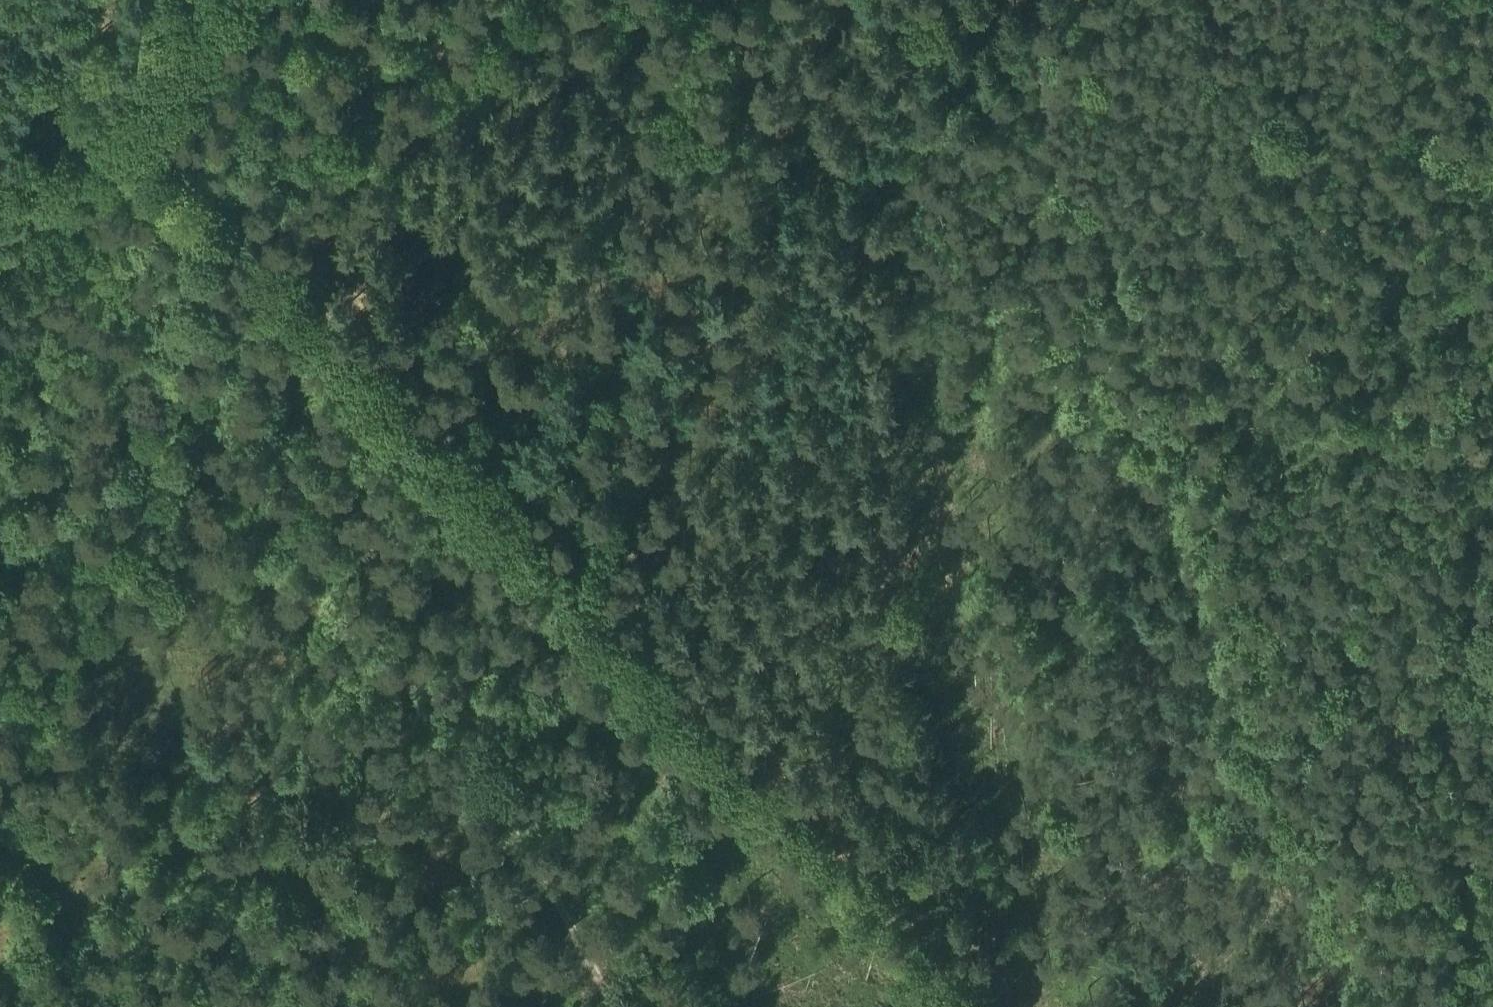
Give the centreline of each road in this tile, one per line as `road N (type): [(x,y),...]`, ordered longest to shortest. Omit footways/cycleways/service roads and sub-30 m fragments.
road 1 (track): [(101,110),(350,518),(614,1006)]
road 2 (track): [(0,250),(101,110)]

